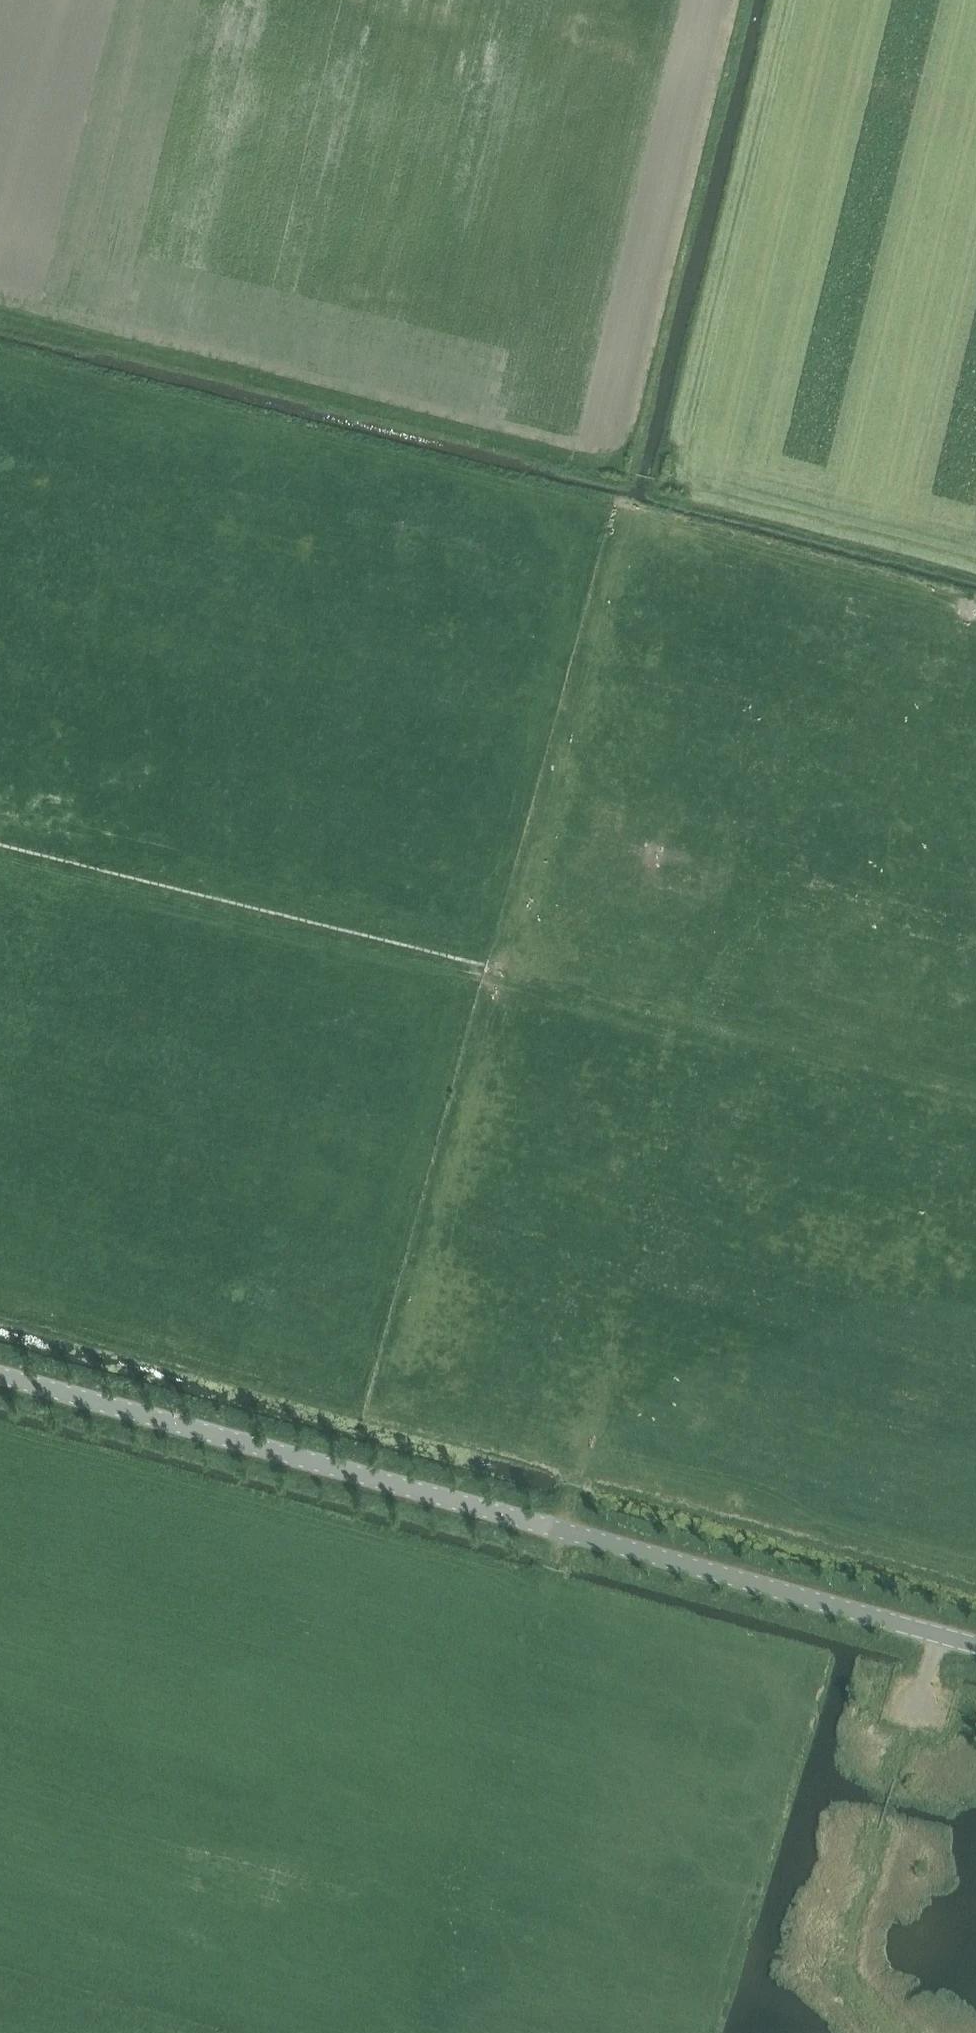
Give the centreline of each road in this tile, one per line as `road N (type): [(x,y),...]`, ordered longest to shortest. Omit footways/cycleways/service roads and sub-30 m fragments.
road 1 (unclassified): [(975,1646),(0,1376)]

